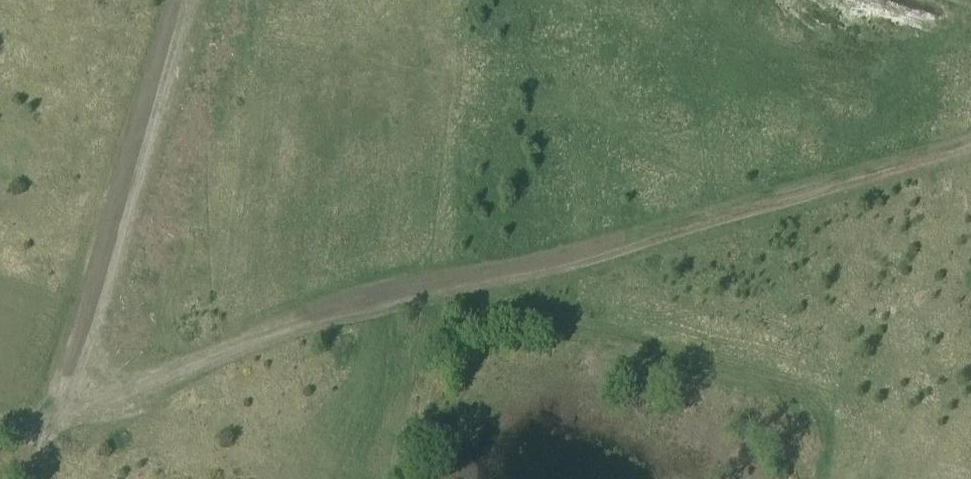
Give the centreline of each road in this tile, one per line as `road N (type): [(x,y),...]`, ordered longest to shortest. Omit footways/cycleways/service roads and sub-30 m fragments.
road 1 (track): [(970,138),(491,281),(363,299),(62,402)]
road 2 (track): [(182,0),(44,478)]

